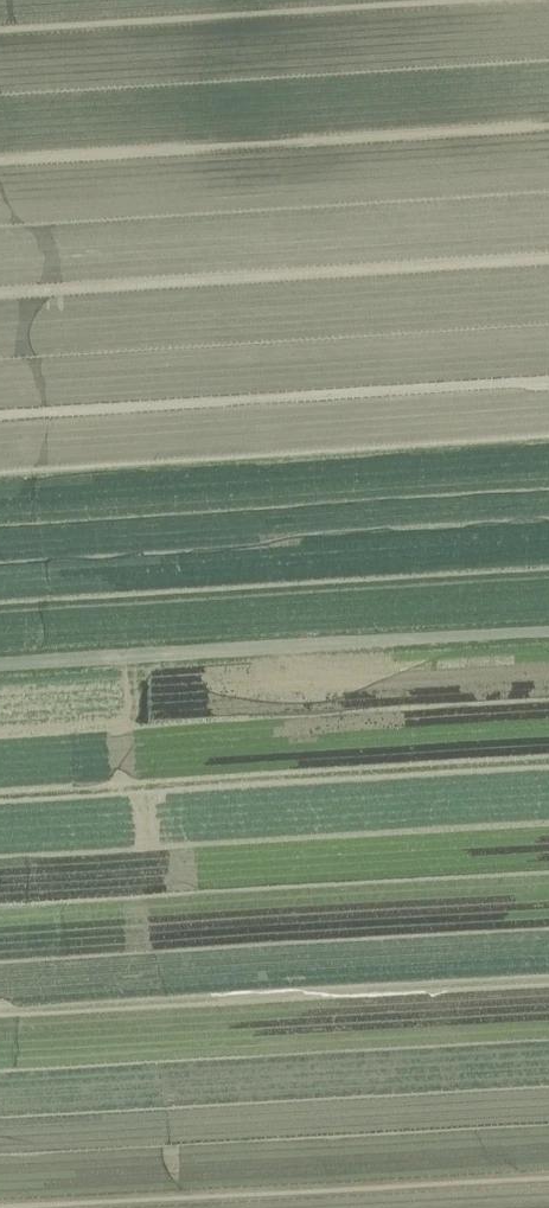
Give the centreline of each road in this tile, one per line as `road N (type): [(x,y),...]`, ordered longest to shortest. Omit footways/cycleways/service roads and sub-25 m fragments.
road 1 (unclassified): [(548,651),(0,688)]

